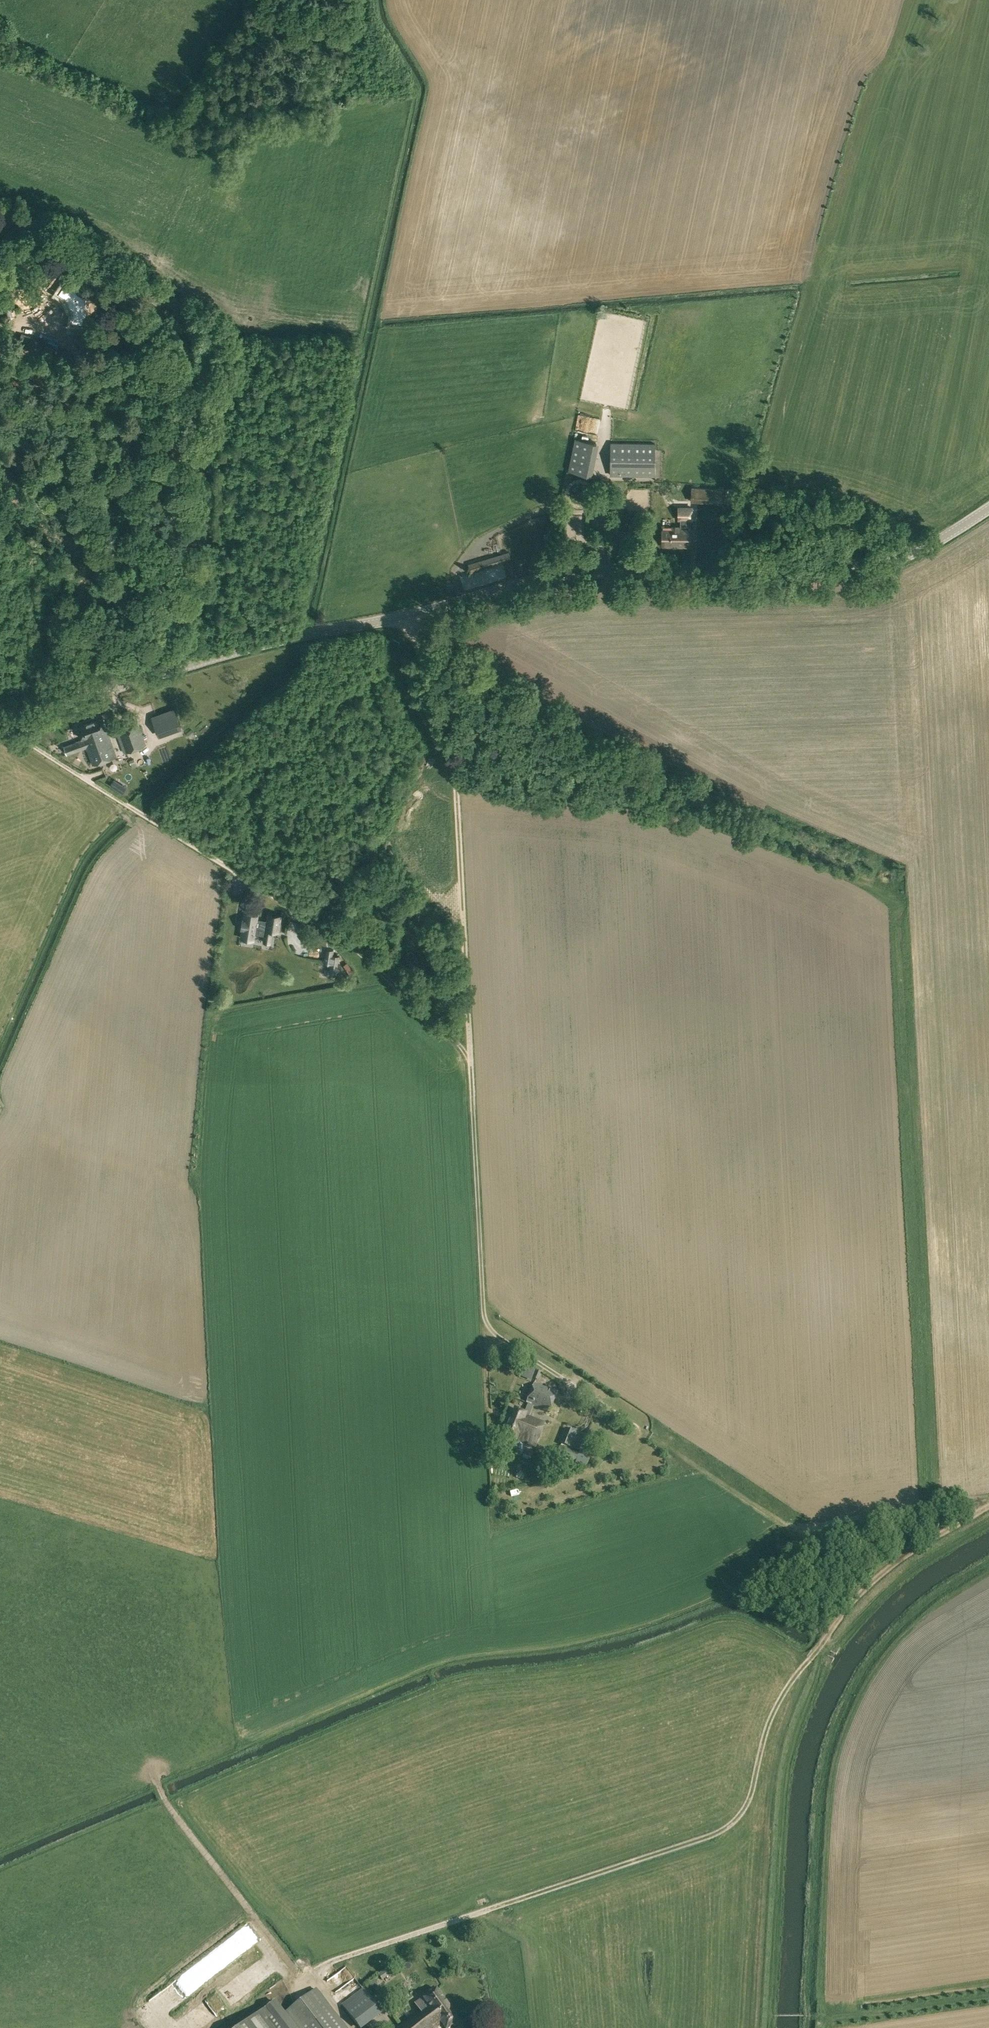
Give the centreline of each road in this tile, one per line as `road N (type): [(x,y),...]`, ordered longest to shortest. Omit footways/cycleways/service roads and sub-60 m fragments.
road 1 (tertiary): [(0,726),(292,635),(388,620),(559,576),(798,573),(909,562),(988,510)]
road 2 (track): [(988,1495),(793,1526),(569,1382)]
road 3 (track): [(83,700),(68,656),(68,533),(55,506)]

